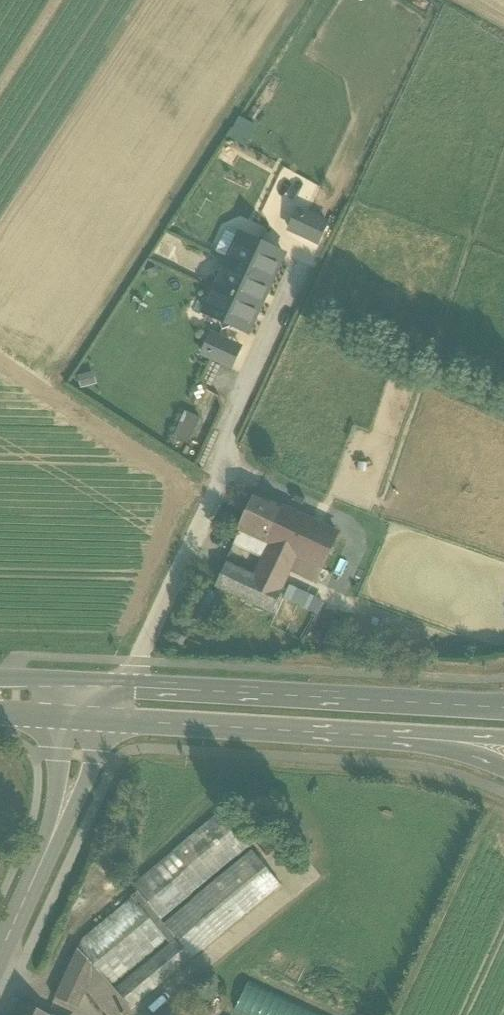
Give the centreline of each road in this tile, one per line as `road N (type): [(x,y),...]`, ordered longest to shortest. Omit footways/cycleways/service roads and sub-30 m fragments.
road 1 (secondary): [(503,709),(83,680)]
road 2 (secondary): [(80,719),(405,739)]
road 3 (tertiary): [(80,719),(73,782),(0,951)]

